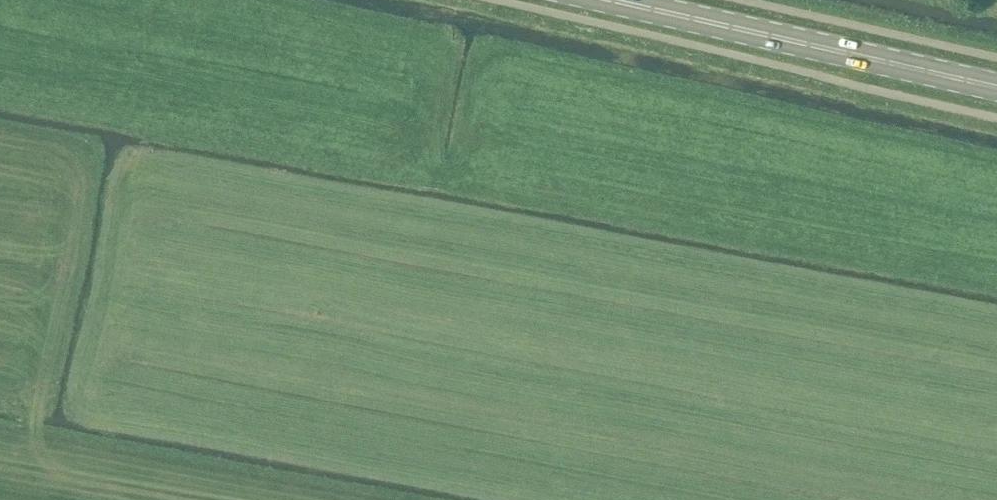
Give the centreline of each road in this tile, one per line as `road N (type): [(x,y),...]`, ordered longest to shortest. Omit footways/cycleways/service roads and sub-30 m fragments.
road 1 (primary): [(996,91),(604,0)]

